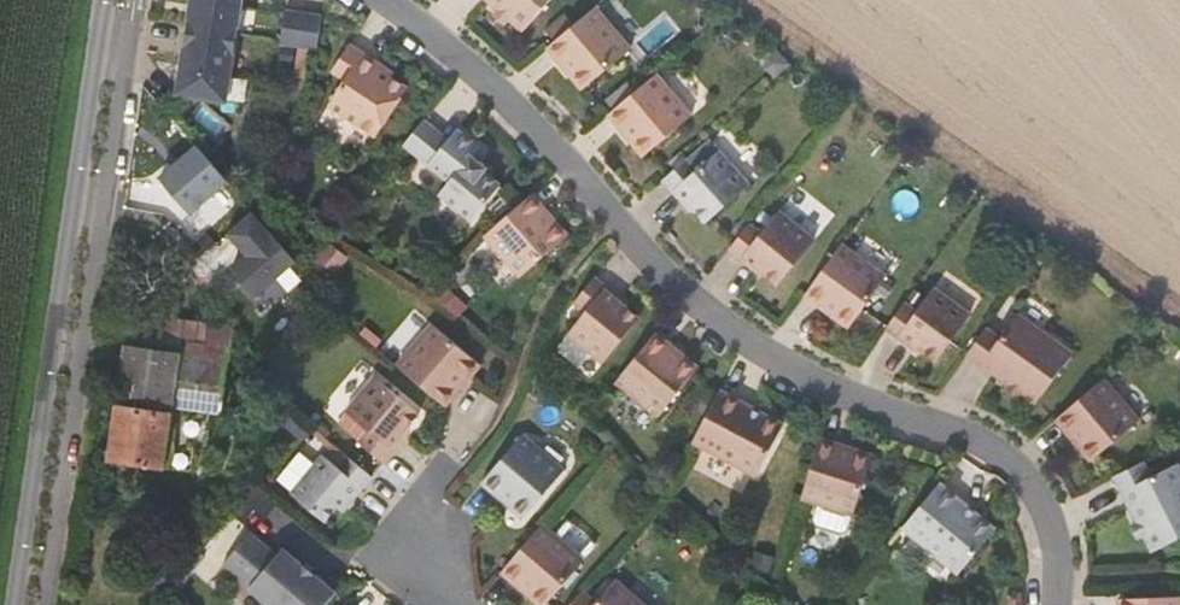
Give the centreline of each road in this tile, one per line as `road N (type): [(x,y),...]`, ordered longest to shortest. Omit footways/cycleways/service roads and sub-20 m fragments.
road 1 (residential): [(385,0),(511,102),(665,273),(797,368),(1004,449),(1046,510),(1057,604)]
road 2 (residential): [(105,0),(19,604)]

